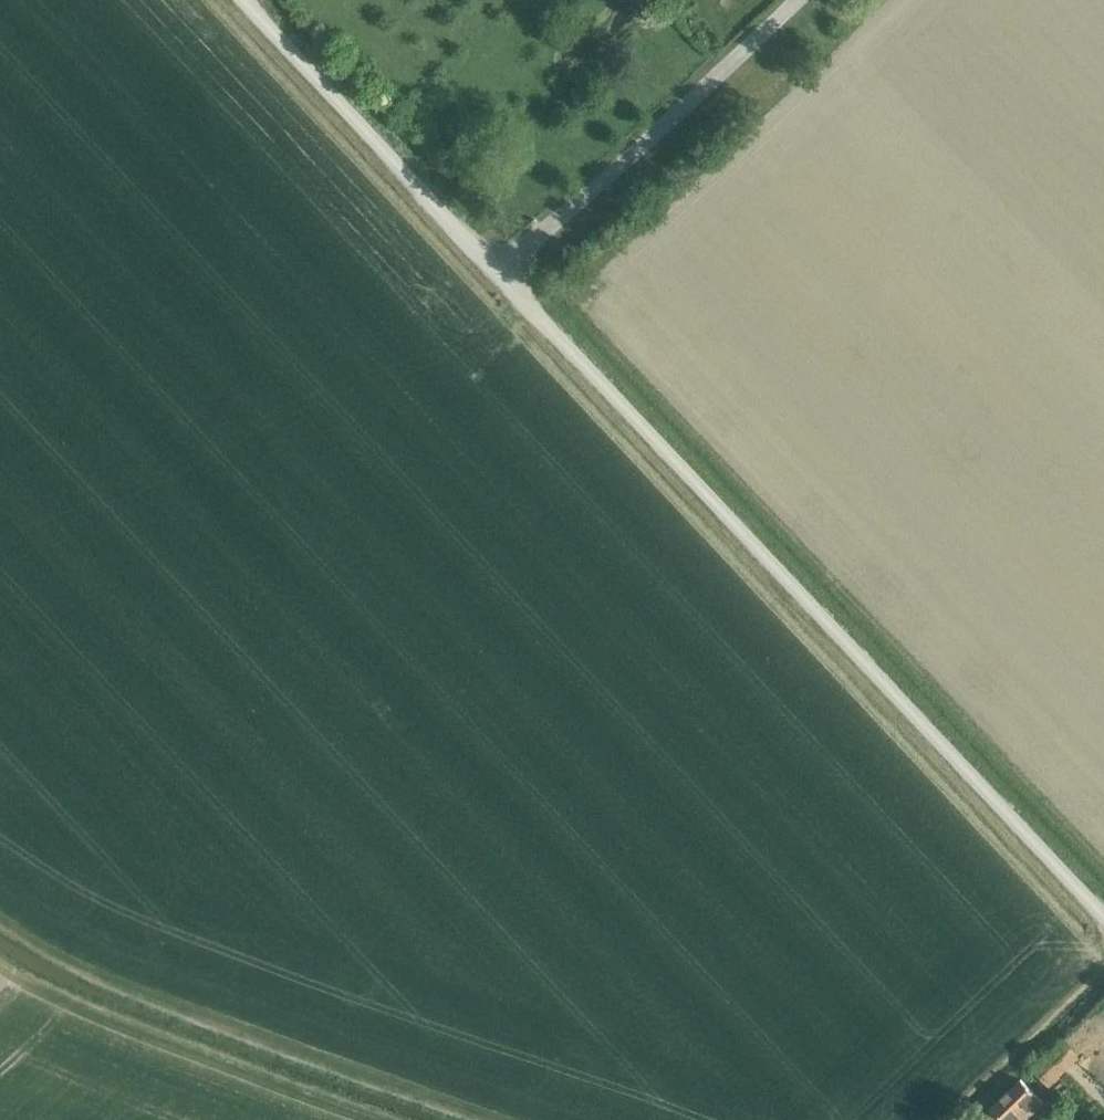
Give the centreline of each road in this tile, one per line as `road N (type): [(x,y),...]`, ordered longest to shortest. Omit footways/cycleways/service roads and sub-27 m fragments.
road 1 (unclassified): [(1103,915),(241,0)]

